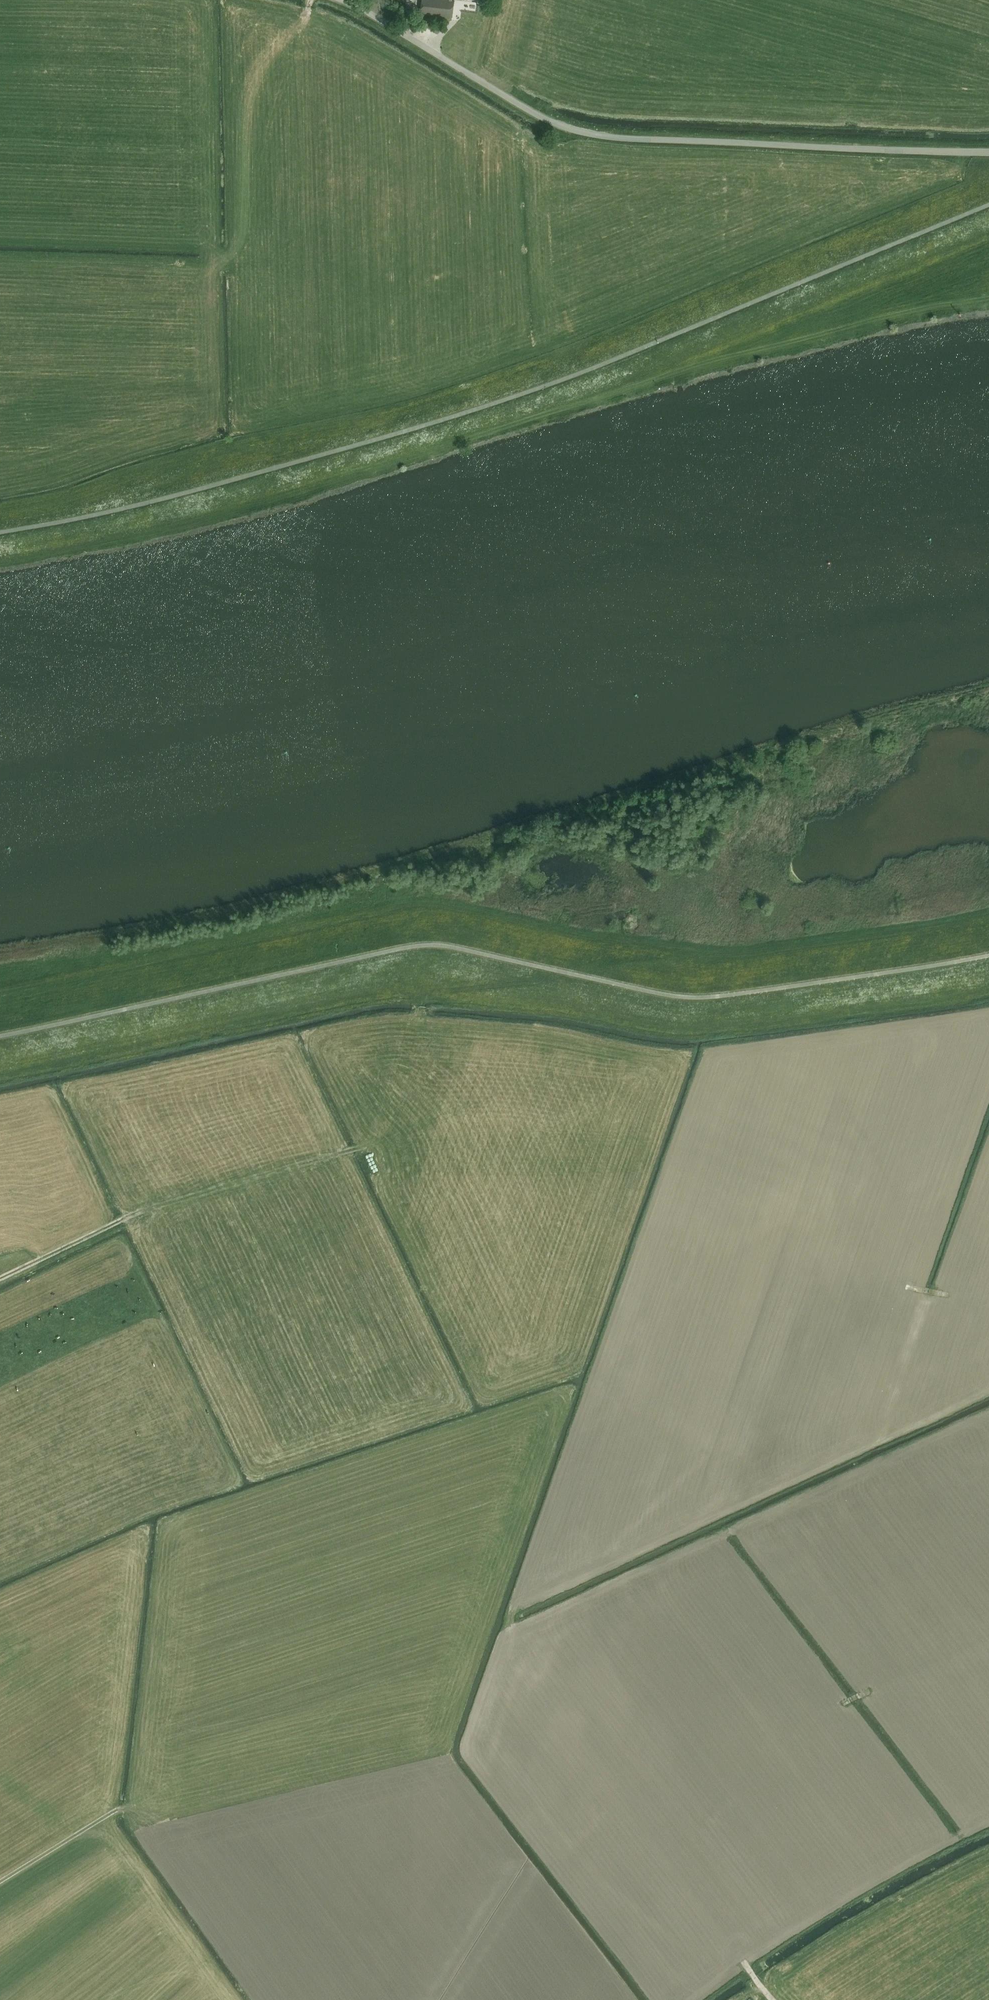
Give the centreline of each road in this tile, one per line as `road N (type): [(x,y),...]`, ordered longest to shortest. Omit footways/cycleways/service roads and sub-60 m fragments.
road 1 (unclassified): [(988,152),(581,131),(337,0)]
road 2 (track): [(0,1883),(117,1810)]

